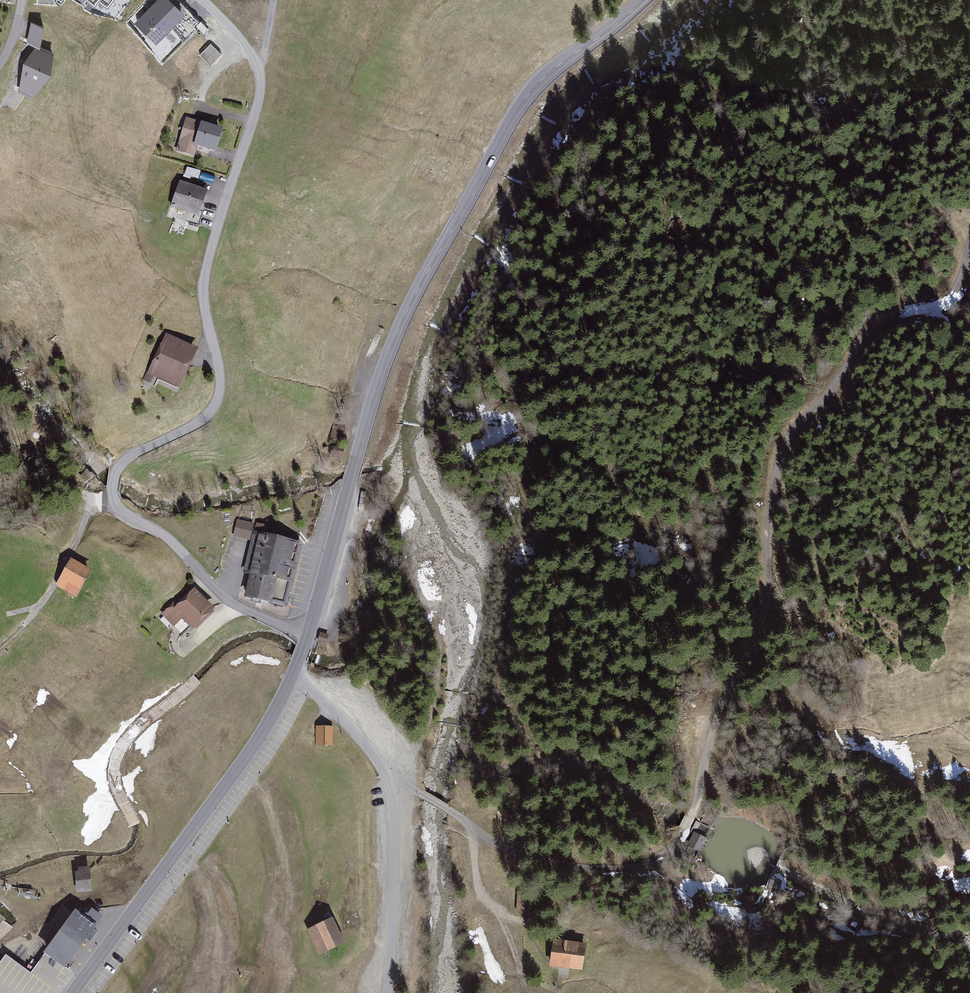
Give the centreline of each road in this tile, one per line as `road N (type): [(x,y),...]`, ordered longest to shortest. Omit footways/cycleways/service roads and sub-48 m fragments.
road 1 (unclassified): [(307,634),(222,597),(170,540),(123,515),(113,497),(116,469),(132,454),(194,431),(219,408),(223,376),(202,286),(263,84),(252,50),(200,0)]
road 2 (secondary): [(642,0),(533,91),(410,305),(360,435),(307,634)]
road 3 (track): [(969,247),(947,298),(872,330),(785,440),(773,478),(766,608)]
road 4 (secondary): [(307,634),(263,728),(74,992)]
road 5 (track): [(683,830),(671,849),(643,865),(584,867),(496,846),(424,796)]
road 6 (track): [(643,865),(706,905),(771,906),(864,935)]
road 7 (track): [(766,608),(719,710),(695,805)]
road 8 (track): [(400,780),(433,722),(441,671),(432,594)]
road 9 (track): [(113,497),(90,509),(35,613),(0,646)]

